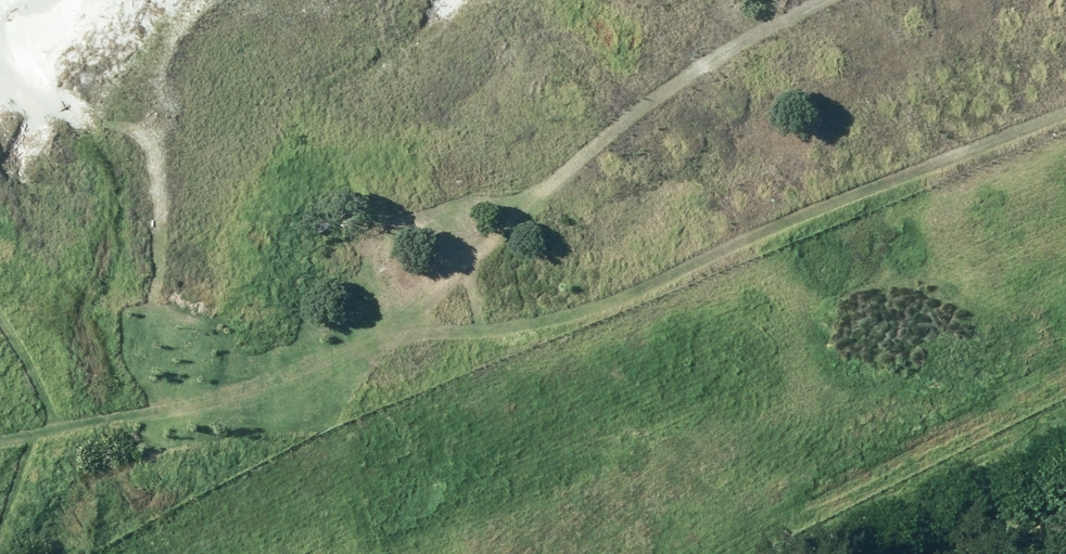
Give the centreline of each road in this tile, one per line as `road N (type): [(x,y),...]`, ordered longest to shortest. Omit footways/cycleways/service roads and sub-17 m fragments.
road 1 (track): [(0,427),(233,402),(414,332),(502,328),(597,307),(791,216),(1065,111)]
road 2 (track): [(831,0),(680,80),(526,202),(463,272),(502,328)]
road 3 (track): [(463,272),(368,350)]

